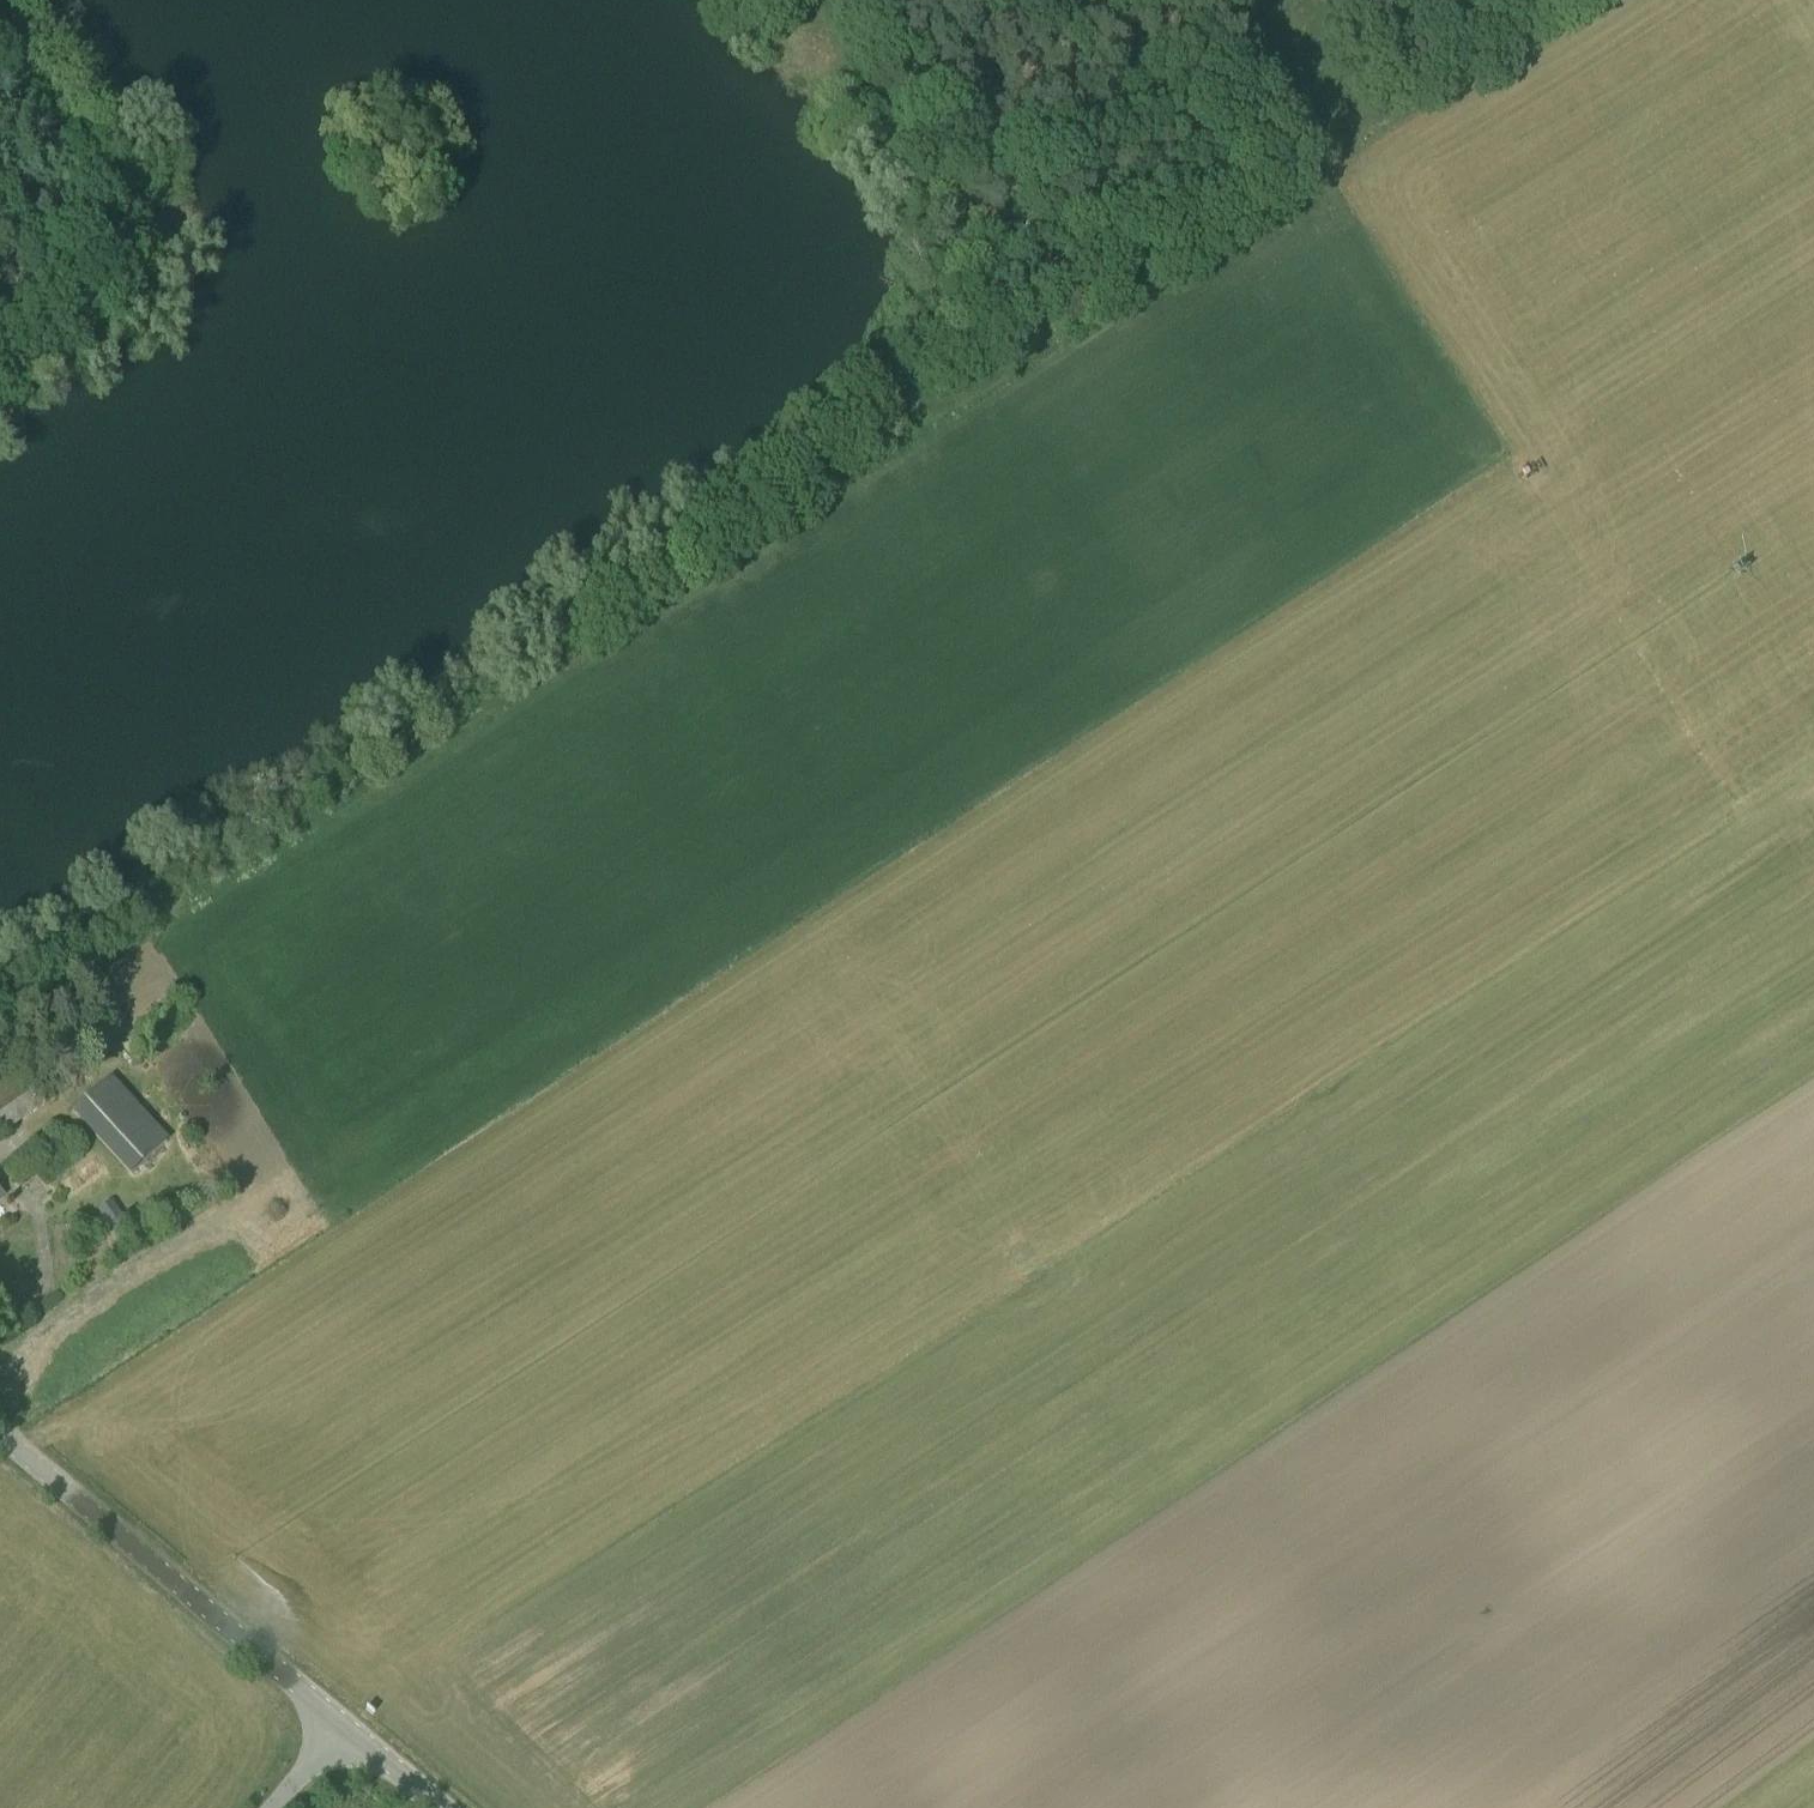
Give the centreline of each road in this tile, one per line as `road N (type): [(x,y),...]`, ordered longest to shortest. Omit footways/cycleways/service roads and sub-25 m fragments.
road 1 (unclassified): [(343,1724),(0,1436)]
road 2 (unclassified): [(442,1807),(343,1724)]

